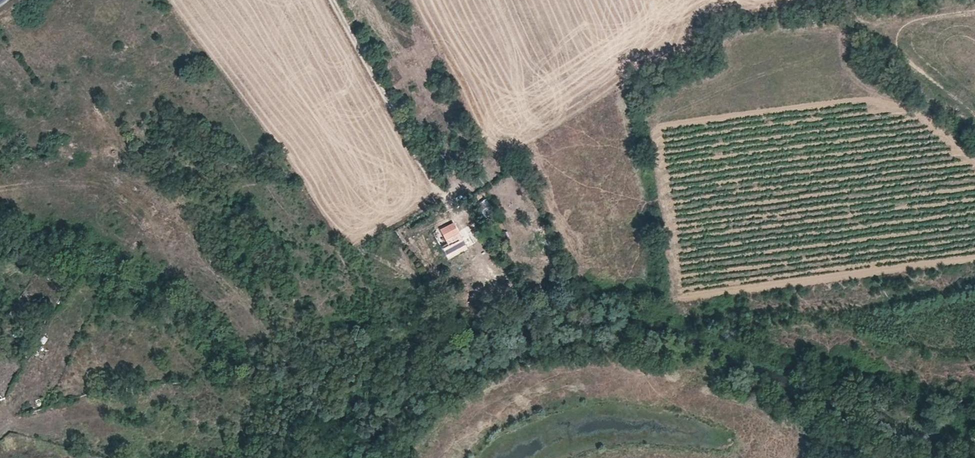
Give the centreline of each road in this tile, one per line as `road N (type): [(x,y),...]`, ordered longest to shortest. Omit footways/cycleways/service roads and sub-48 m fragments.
road 1 (track): [(332,0),(439,196)]

